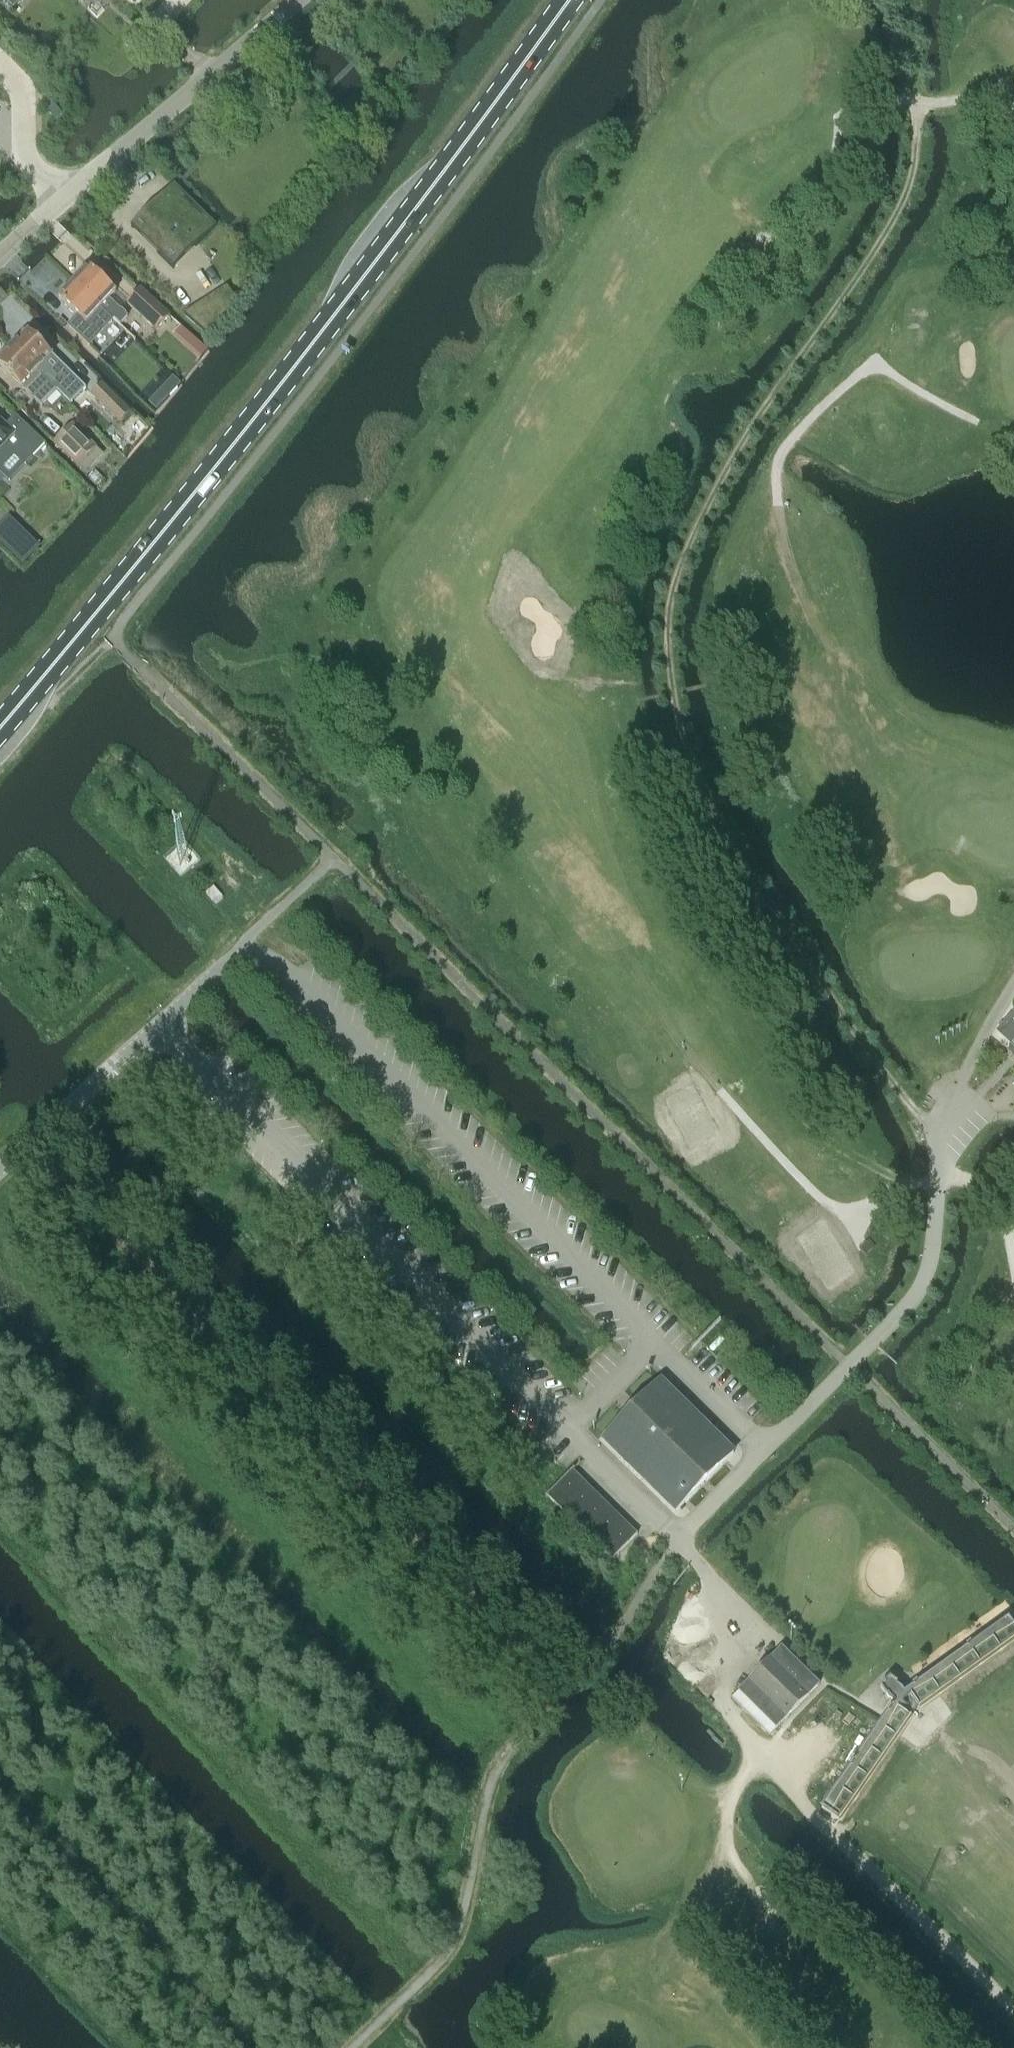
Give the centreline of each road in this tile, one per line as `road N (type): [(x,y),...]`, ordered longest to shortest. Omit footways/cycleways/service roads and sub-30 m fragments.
road 1 (primary): [(0,725),(155,545),(441,181),(569,0)]
road 2 (unclassified): [(233,960),(0,1170)]
road 3 (unclassified): [(66,199),(293,0)]
road 4 (residential): [(0,64),(16,80),(31,163),(66,199)]

